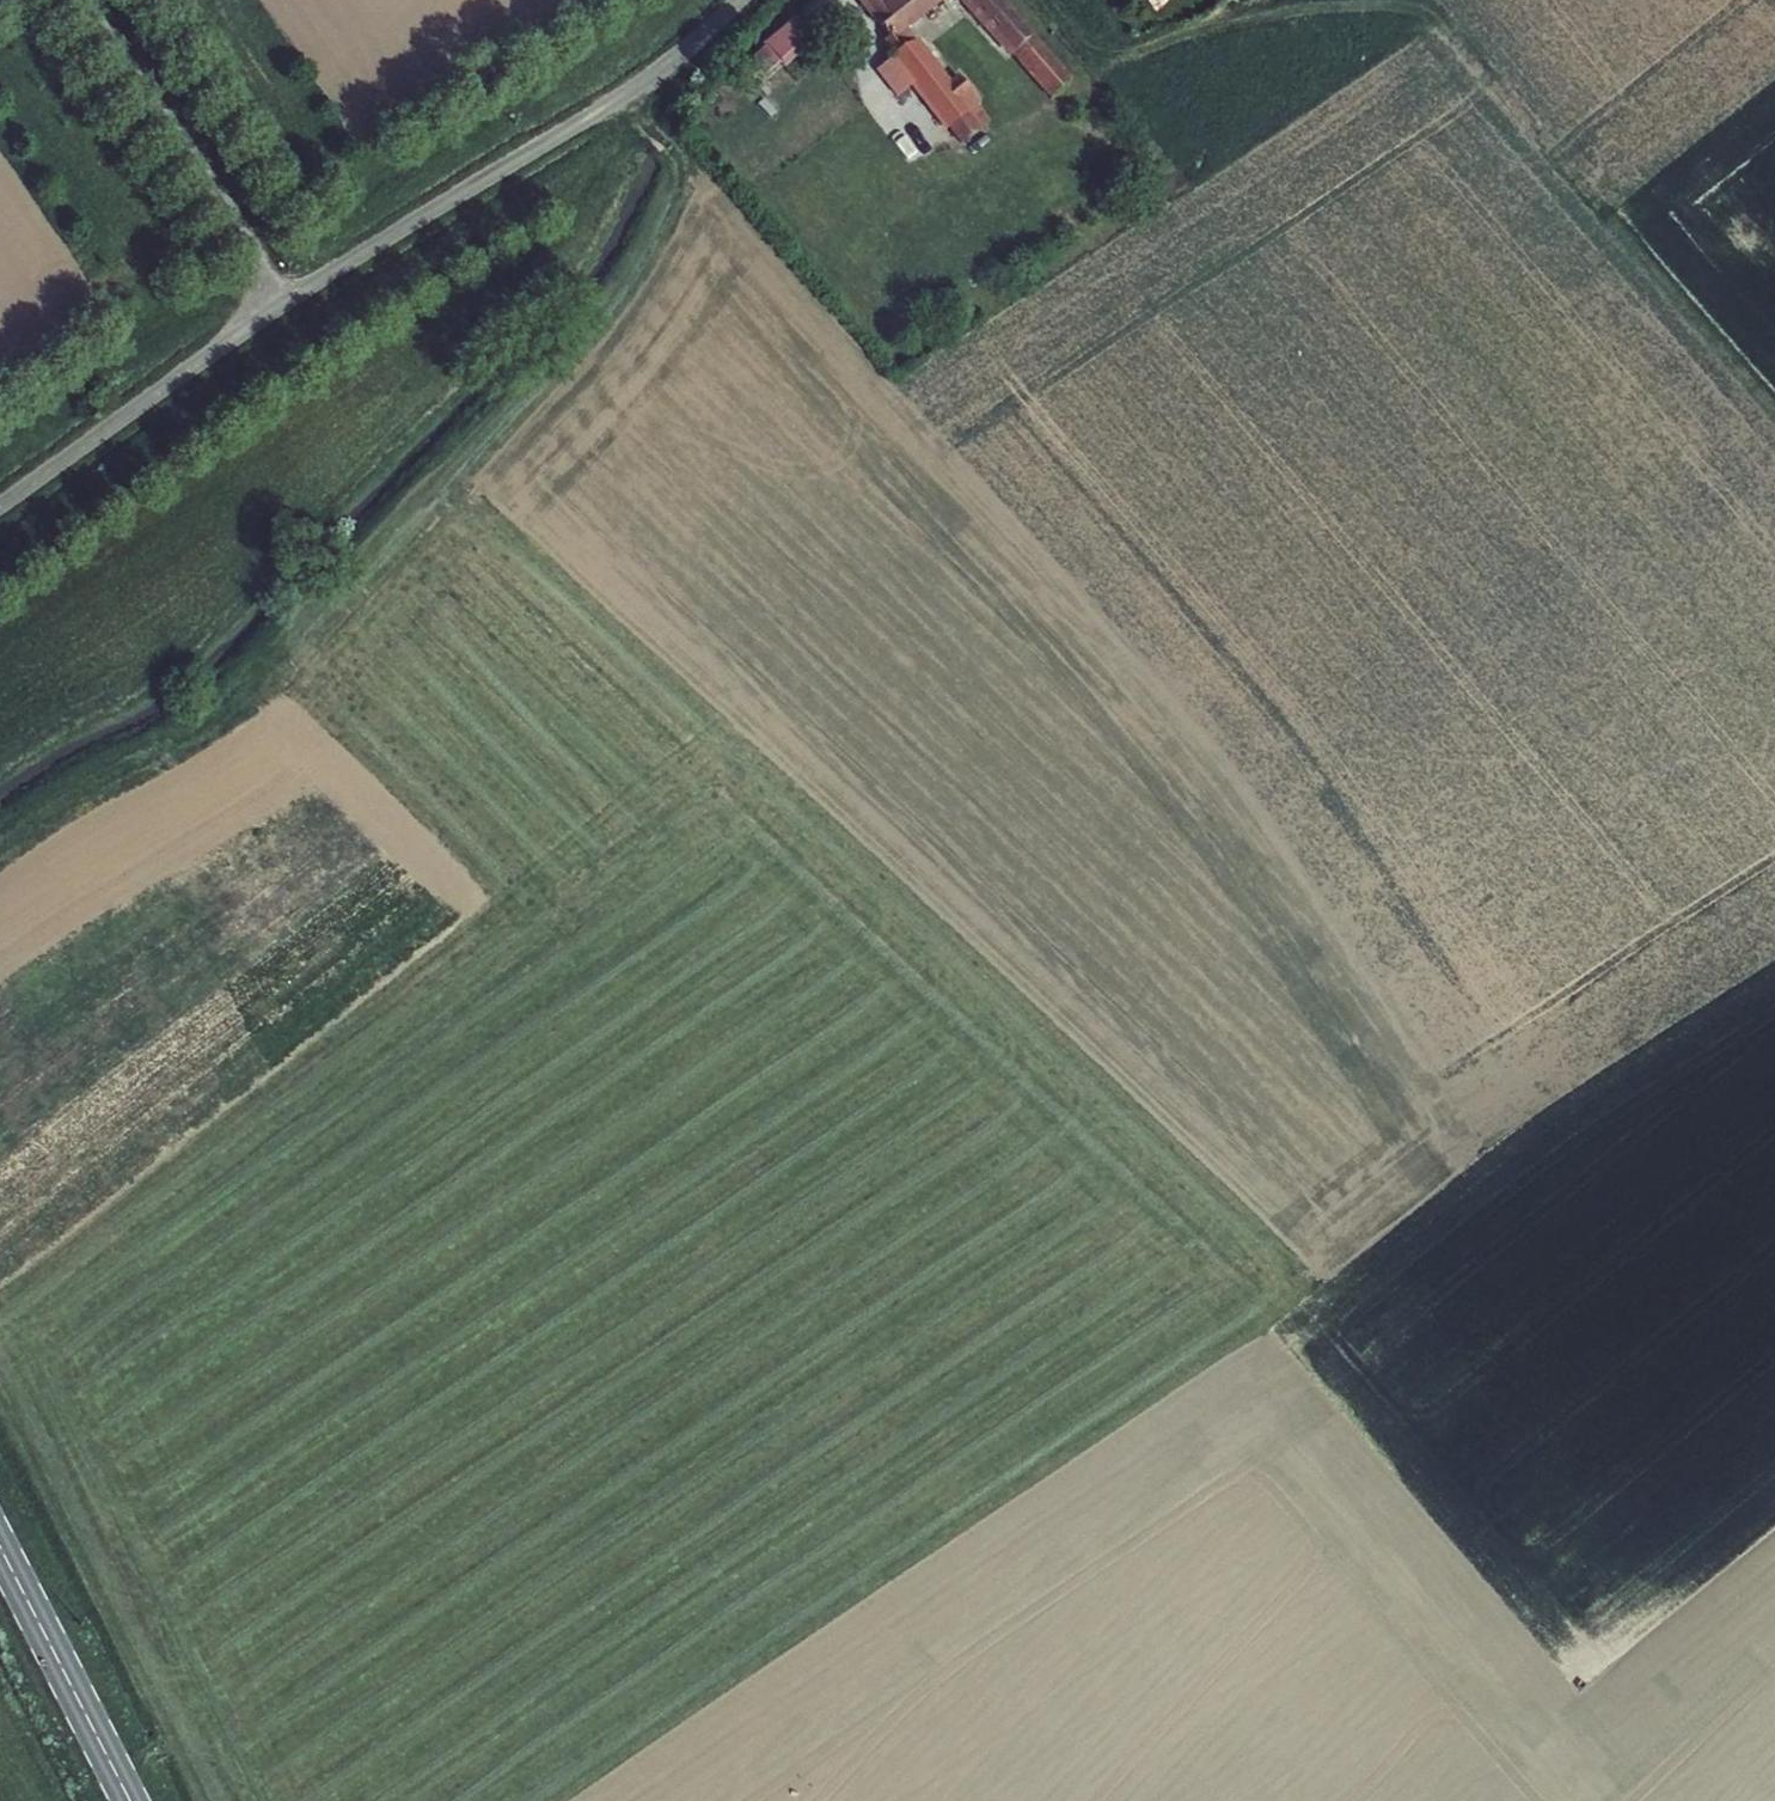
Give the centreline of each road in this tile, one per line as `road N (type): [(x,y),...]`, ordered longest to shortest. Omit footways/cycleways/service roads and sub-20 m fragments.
road 1 (unclassified): [(0,501),(282,301),(638,84),(736,0)]
road 2 (tertiary): [(130,1800),(0,1548)]

